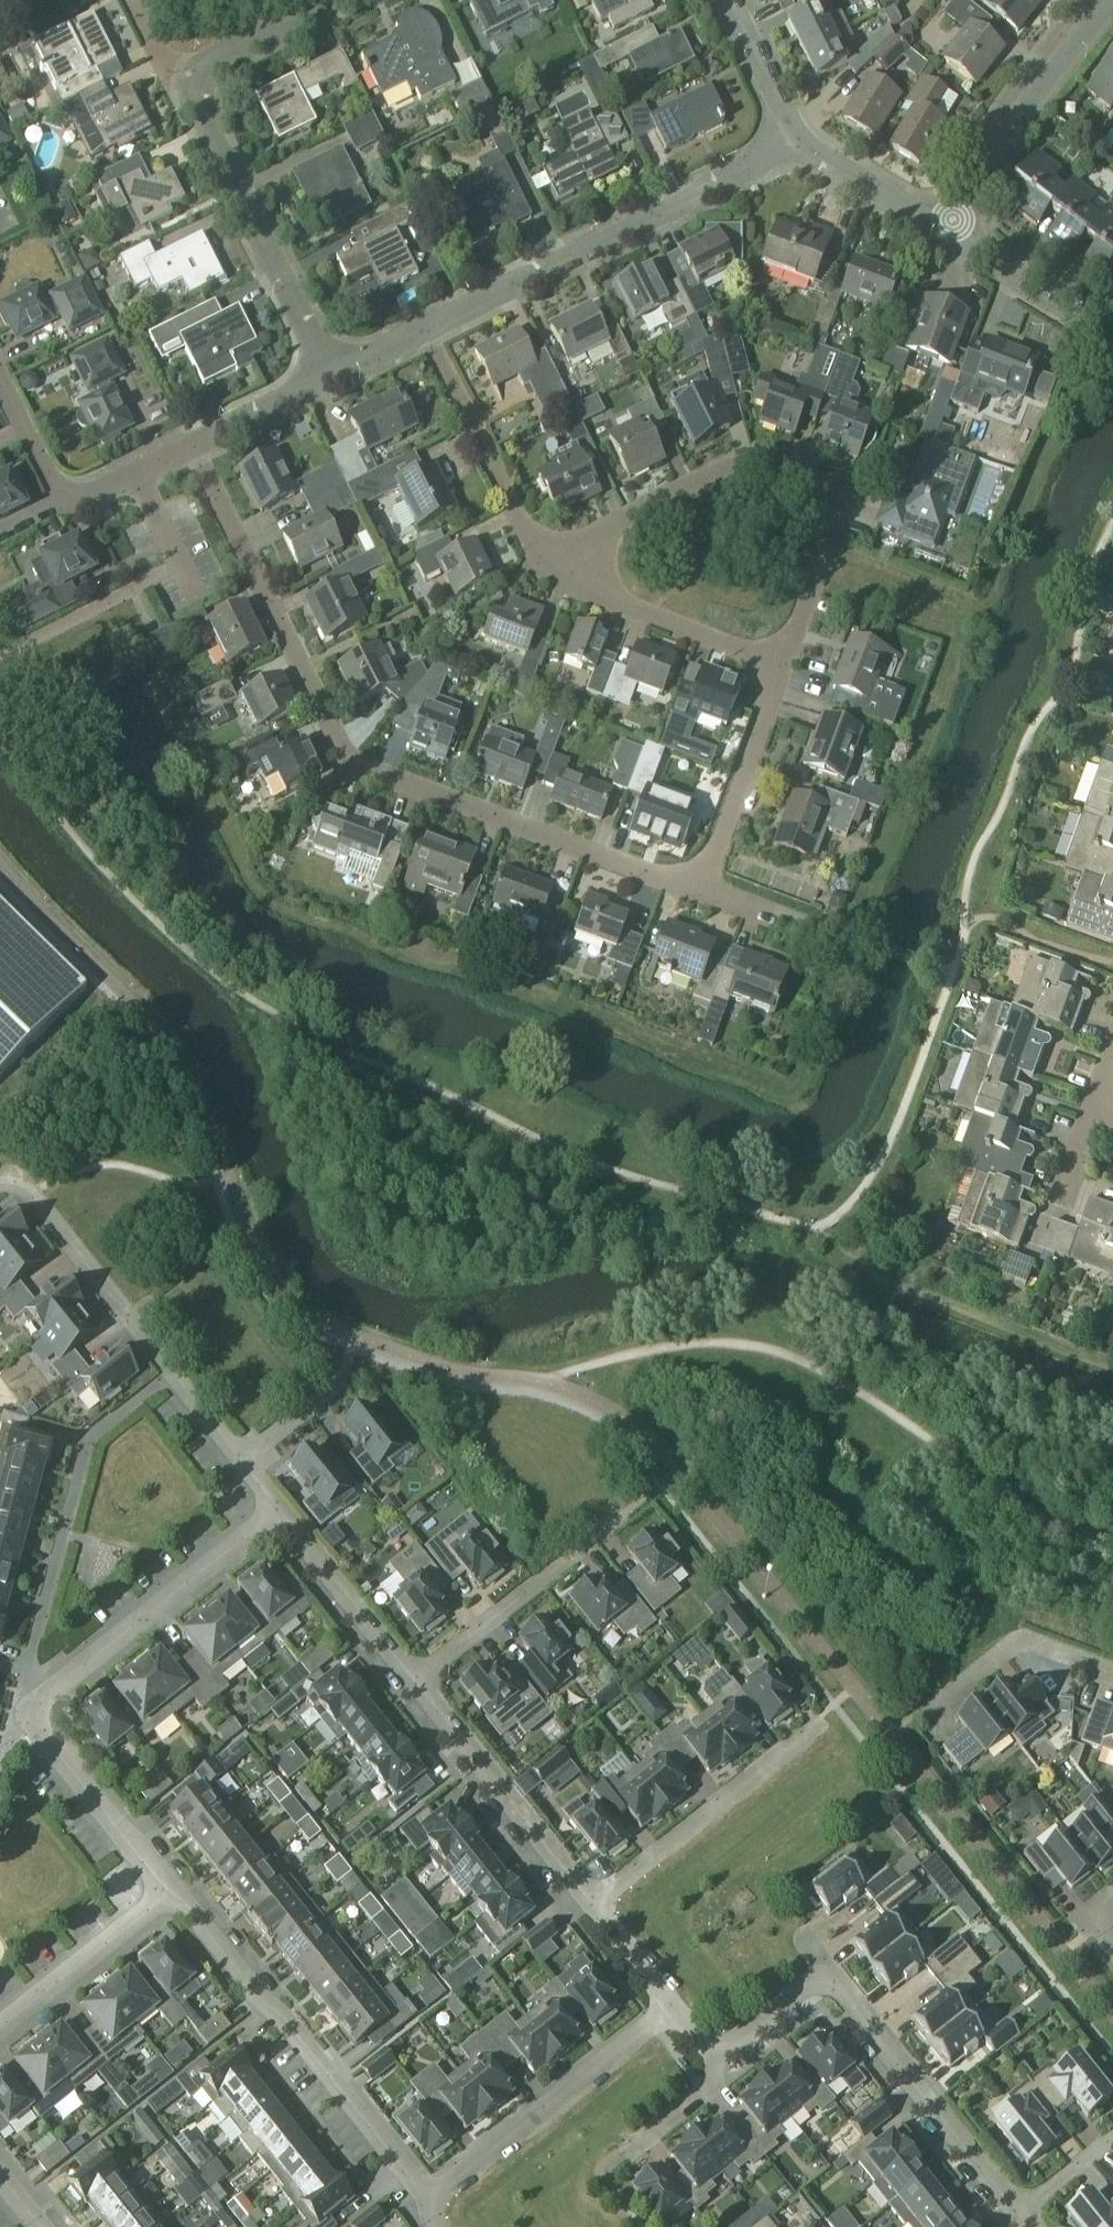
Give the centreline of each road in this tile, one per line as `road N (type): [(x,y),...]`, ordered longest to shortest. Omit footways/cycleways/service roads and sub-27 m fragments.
road 1 (residential): [(700,893),(373,777),(338,750),(197,445)]
road 2 (residential): [(273,1512),(23,1719),(164,1899)]
road 3 (residential): [(778,669),(839,517),(825,490),(755,465),(734,468),(547,560)]
road 4 (residential): [(1019,2216),(822,1978),(708,2060)]
road 5 (residential): [(424,332),(798,148)]
road 6 (residential): [(164,1899),(187,1911),(427,2200)]
road 7 (residential): [(237,1460),(7,1170),(0,1176)]
road 8 (residential): [(659,1488),(410,1687)]
road 9 (residential): [(332,377),(188,97)]
road 10 (residential): [(670,2012),(427,2200)]
road 11 (residential): [(817,1725),(591,1909)]
road 12 (residential): [(197,445),(66,508),(0,379)]
road 13 (residential): [(410,1687),(591,1909)]
road 14 (residential): [(948,235),(1015,120),(1112,7)]
road 15 (residential): [(547,560),(424,332)]
road 16 (residential): [(778,669),(588,593),(547,560)]
road 17 (residential): [(700,893),(778,669)]
road 18 (residential): [(273,1512),(410,1687)]
road 19 (residential): [(1112,1674),(1025,1643),(1005,1648),(921,1711)]
road 20 (residential): [(0,2027),(164,1899)]
road 21 (residential): [(1112,333),(948,235)]
road 22 (residential): [(188,97),(201,72),(334,0)]
road 23 (residential): [(948,235),(798,148)]
road 24 (residential): [(798,148),(726,0)]
road 25 (residential): [(851,942),(700,893)]
road 26 (residential): [(197,445),(332,377)]
road 27 (residential): [(708,2060),(710,2086),(624,2155)]
road 28 (residential): [(591,1909),(670,2012)]
road 29 (residential): [(1112,2137),(1019,2216)]

